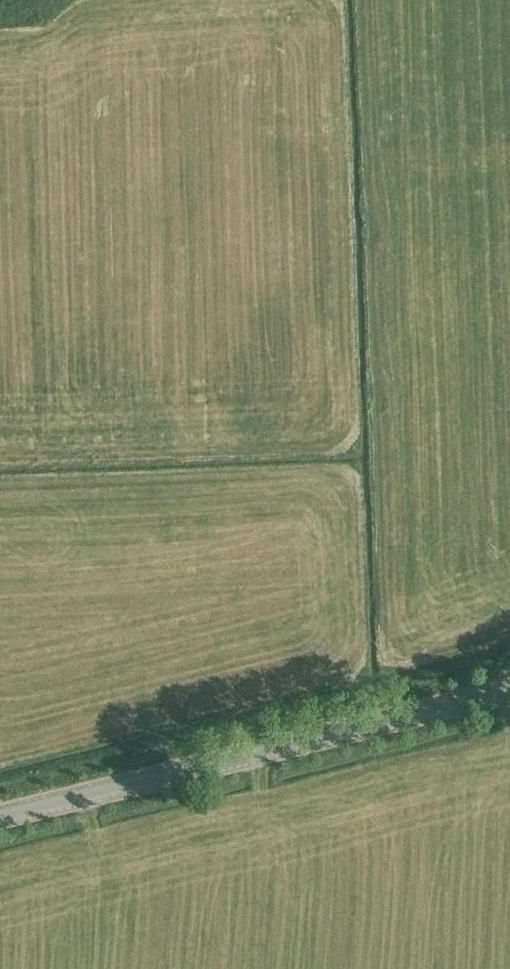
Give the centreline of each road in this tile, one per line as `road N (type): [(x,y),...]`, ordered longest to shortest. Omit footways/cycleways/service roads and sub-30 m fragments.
road 1 (tertiary): [(0,819),(509,691)]

